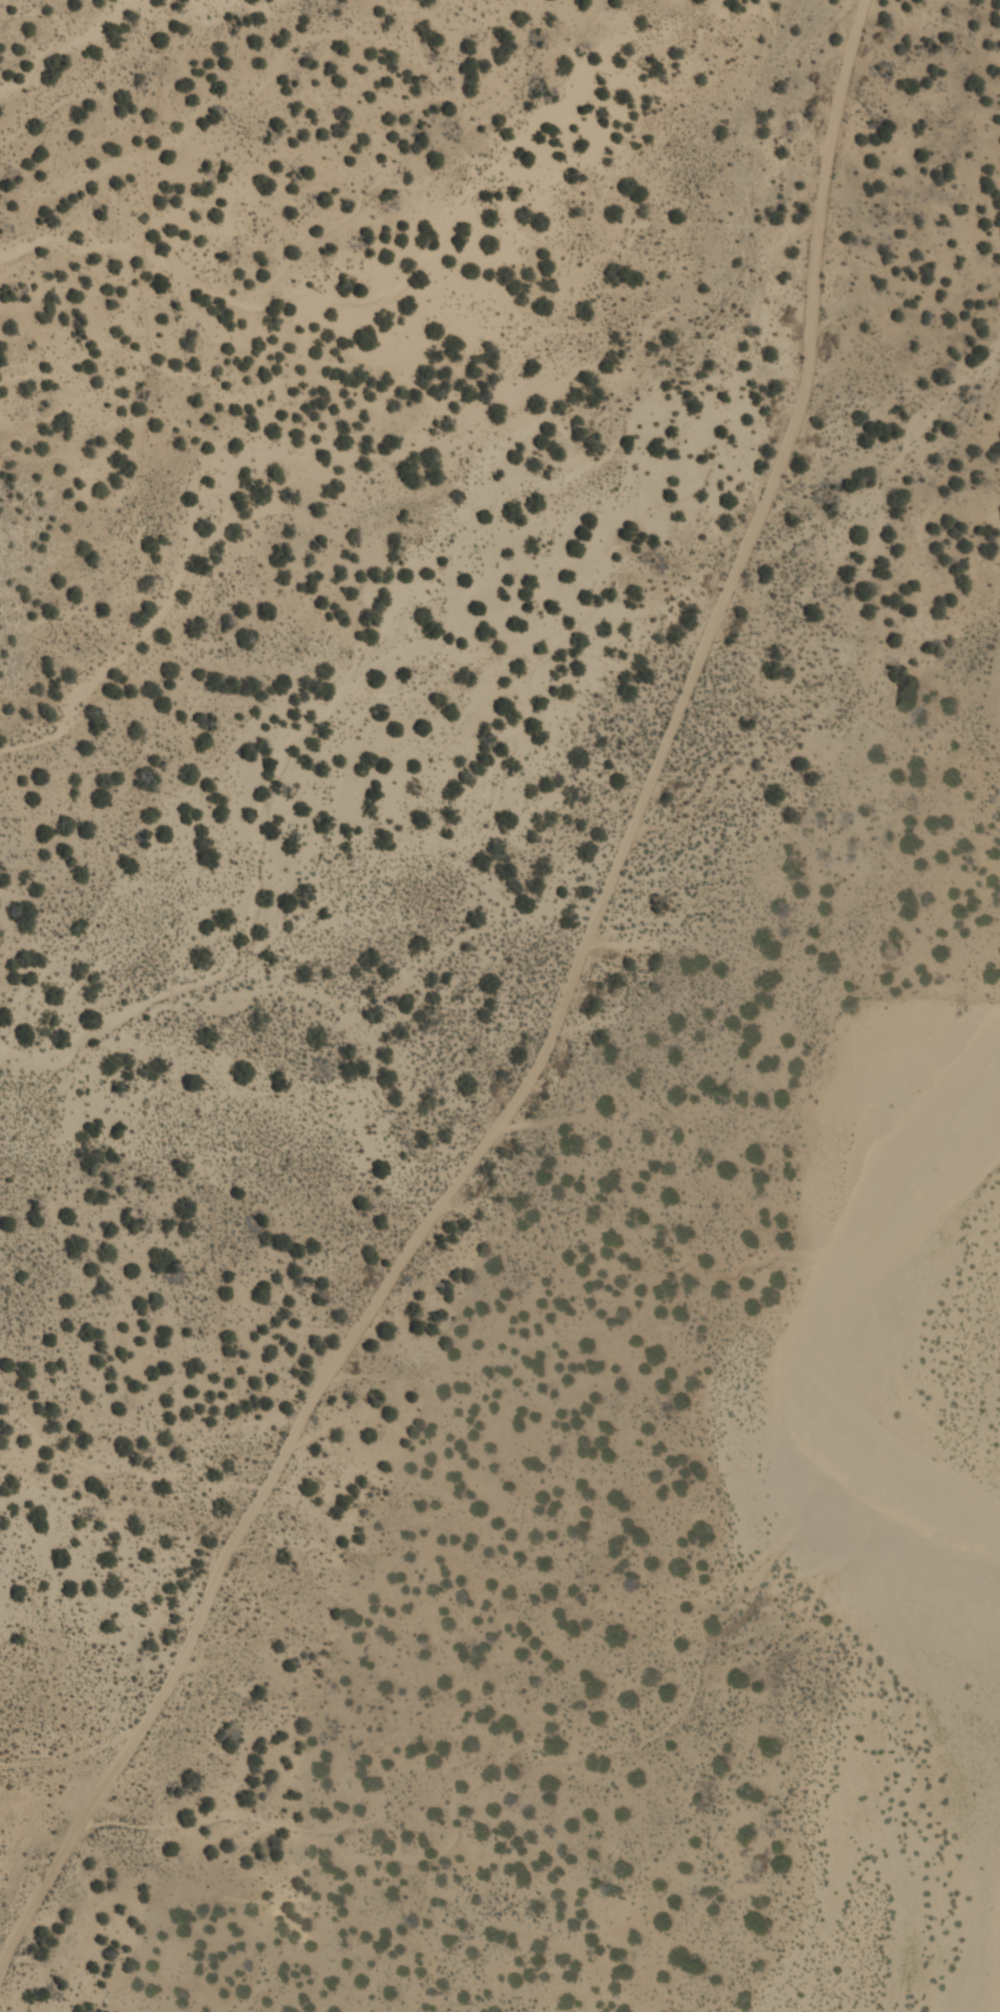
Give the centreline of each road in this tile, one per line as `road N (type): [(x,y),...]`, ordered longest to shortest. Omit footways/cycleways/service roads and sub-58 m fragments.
road 1 (residential): [(175,0),(53,85),(39,149),(34,382),(44,1036),(72,1695),(93,1816),(48,1904),(0,1962)]

